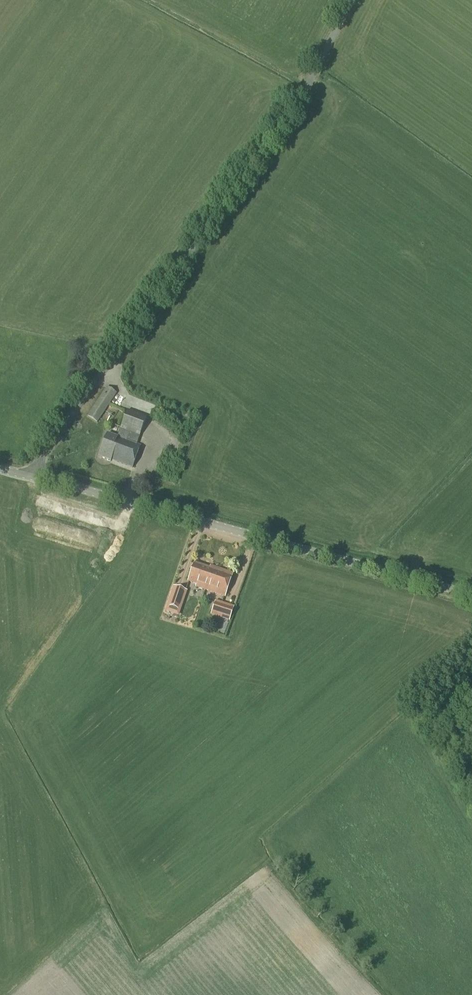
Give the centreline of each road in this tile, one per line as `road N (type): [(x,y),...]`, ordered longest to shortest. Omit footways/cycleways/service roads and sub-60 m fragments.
road 1 (unclassified): [(27,476),(280,121),(349,0)]
road 2 (tertiary): [(27,476),(471,588)]

